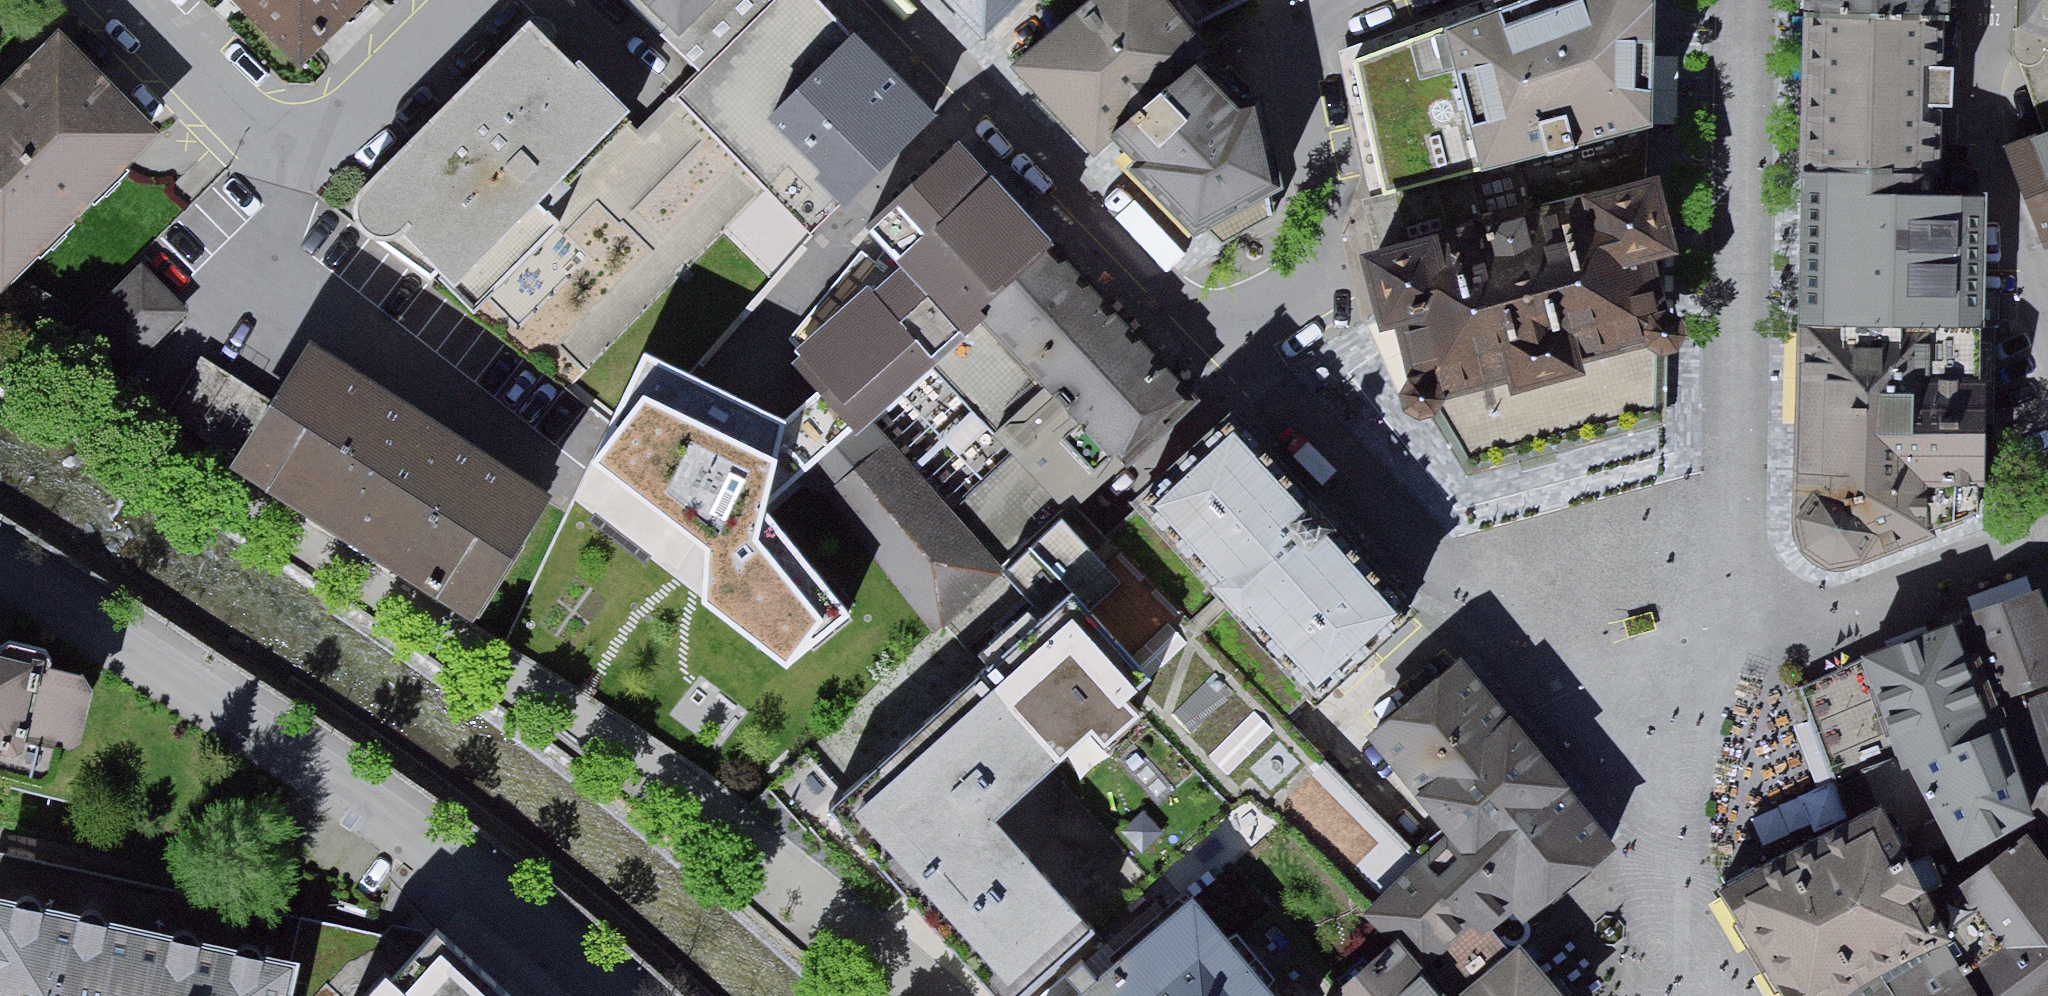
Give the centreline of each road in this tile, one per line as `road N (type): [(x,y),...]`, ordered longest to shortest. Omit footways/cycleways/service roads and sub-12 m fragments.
road 1 (residential): [(1359,0),(1275,32),(1326,233),(1325,269),(1208,336),(885,0)]
road 2 (residential): [(599,995),(246,703),(0,546)]
road 3 (residential): [(451,0),(301,157),(153,0)]
road 4 (residential): [(2047,327),(2021,288),(1984,98),(1989,0)]

